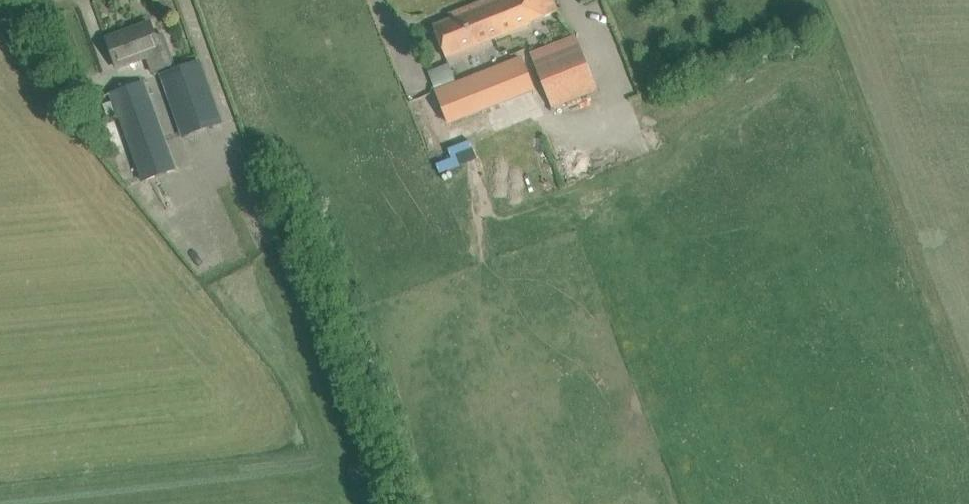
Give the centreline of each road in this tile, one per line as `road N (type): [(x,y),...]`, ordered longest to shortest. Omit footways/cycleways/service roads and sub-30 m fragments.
road 1 (track): [(821,0),(968,386)]

